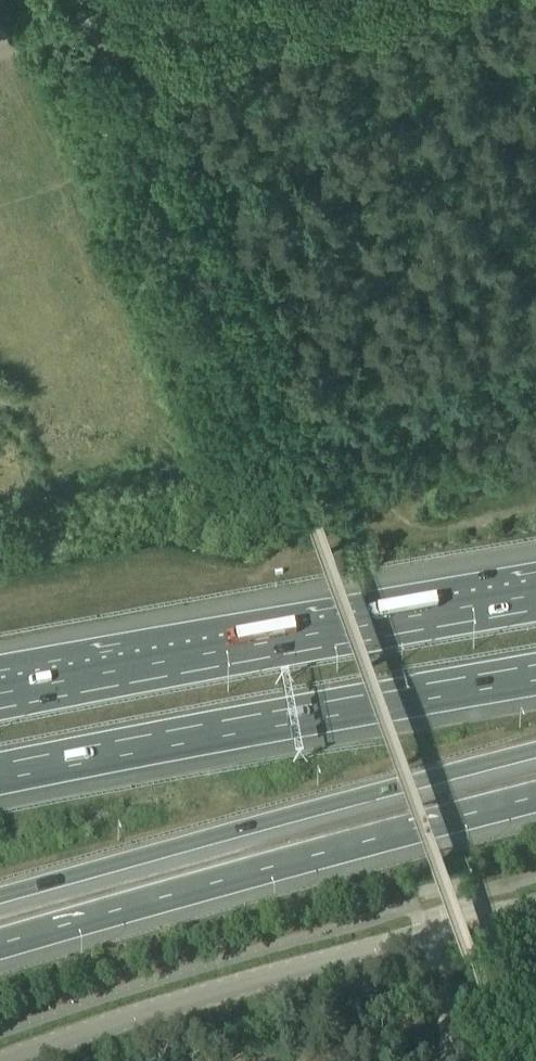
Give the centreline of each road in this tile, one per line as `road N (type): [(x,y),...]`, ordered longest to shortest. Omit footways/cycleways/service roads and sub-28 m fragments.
road 1 (motorway): [(0,948),(535,801)]
road 2 (motorway): [(0,897),(535,755)]
road 3 (motorway): [(535,602),(0,703)]
road 4 (motorway): [(0,773),(535,674)]
road 5 (tertiary): [(45,1060),(424,936)]

